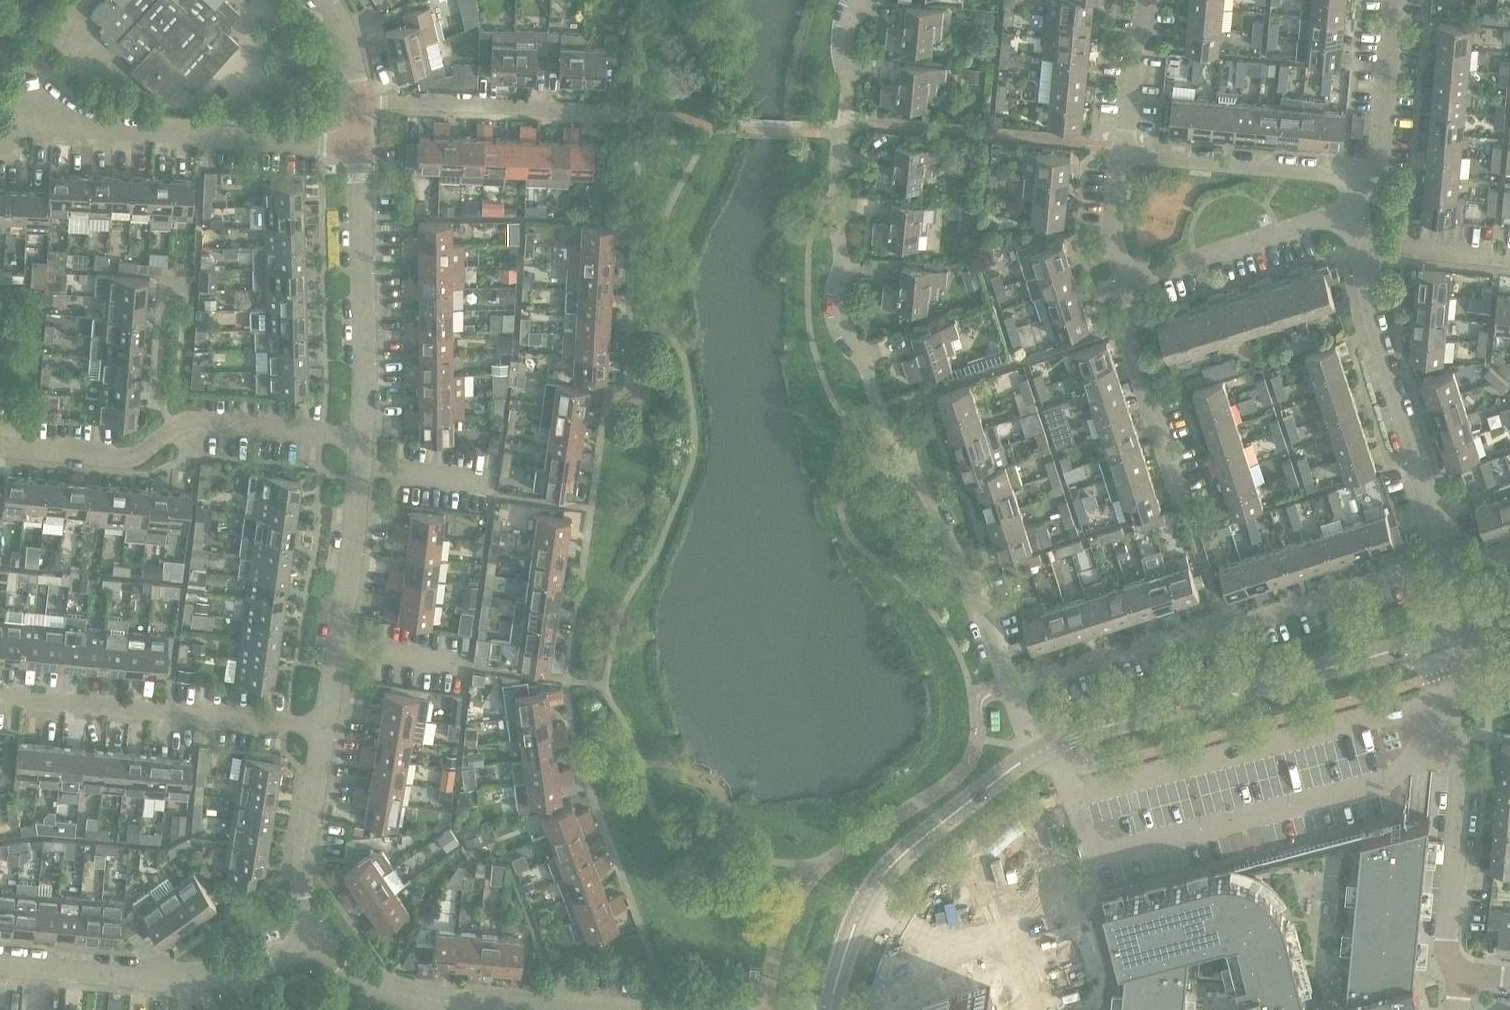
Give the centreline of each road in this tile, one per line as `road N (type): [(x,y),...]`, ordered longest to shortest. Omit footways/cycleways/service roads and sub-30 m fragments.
road 1 (residential): [(1009,688),(958,552),(886,427),(864,355),(839,311),(837,190),(858,0)]
road 2 (residential): [(1009,688),(1449,562)]
road 3 (tertiary): [(1042,751),(1419,643)]
road 4 (residential): [(0,447),(135,455),(175,428),(206,423),(362,437)]
road 5 (residential): [(9,114),(132,135),(358,147)]
road 6 (tertiary): [(834,1009),(865,902),(888,865),(1042,751)]
road 7 (residential): [(1449,562),(1361,245)]
road 8 (residential): [(0,698),(326,727)]
road 9 (residential): [(0,962),(222,976),(315,946)]
road 10 (residential): [(326,727),(362,437)]
road 11 (residential): [(362,437),(358,147)]
road 12 (residential): [(1441,702),(1461,767),(1445,939),(1462,975)]
road 13 (residential): [(625,115),(360,103)]
road 14 (residential): [(1129,285),(1352,206)]
road 15 (residential): [(1126,156),(1353,174)]
road 16 (residential): [(525,1009),(422,1001),(375,985),(315,946)]
road 17 (residential): [(315,946),(301,872),(326,727)]
road 18 (residential): [(1180,495),(1125,333),(1129,285)]
road 19 (residential): [(1353,174),(1378,162),(1395,0)]
road 20 (residential): [(1126,156),(1149,0)]
road 21 (residential): [(1361,245),(1509,257)]
road 22 (residential): [(1129,285),(1112,240),(1126,156)]

